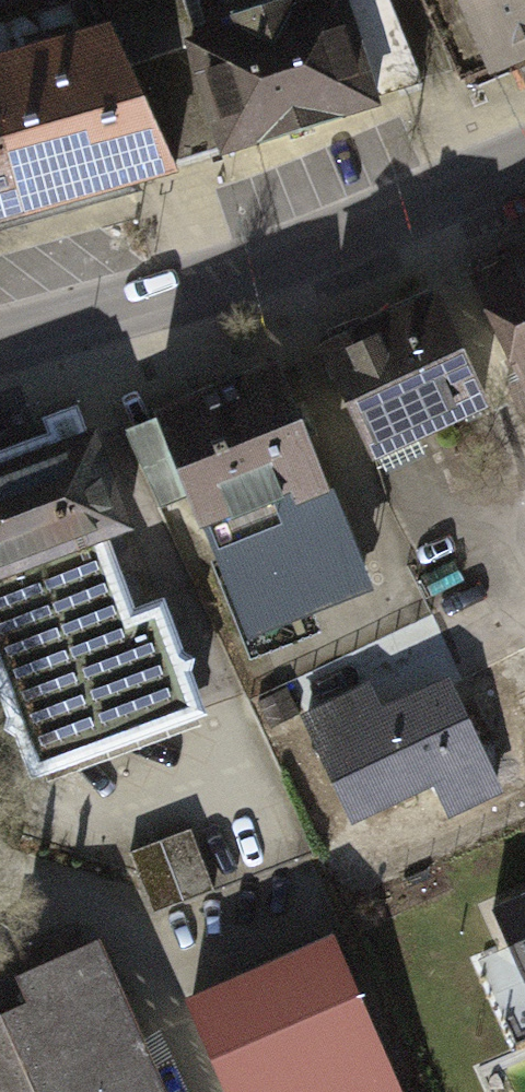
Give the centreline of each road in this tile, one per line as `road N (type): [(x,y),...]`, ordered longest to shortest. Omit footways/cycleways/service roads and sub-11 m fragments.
road 1 (secondary): [(524,157),(406,206),(0,338)]

